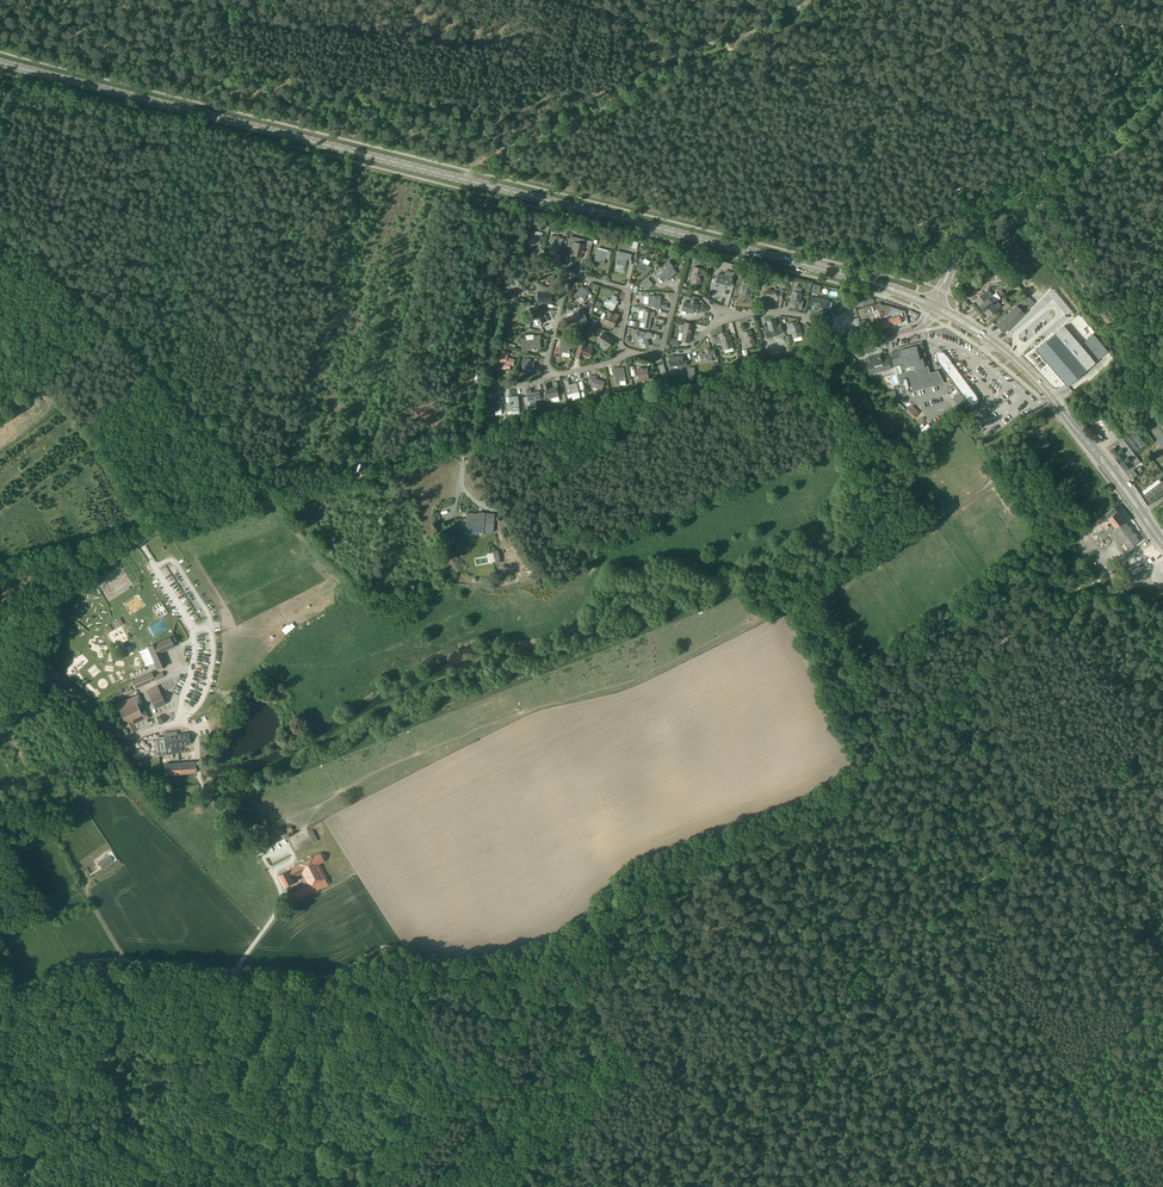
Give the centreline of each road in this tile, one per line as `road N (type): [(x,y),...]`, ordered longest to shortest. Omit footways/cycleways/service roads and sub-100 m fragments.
road 1 (secondary): [(878,285),(0,61)]
road 2 (track): [(430,961),(553,940),(638,862),(800,803),(1037,615),(1159,539)]
road 3 (unclassified): [(0,575),(666,397)]
road 4 (track): [(1162,735),(648,1145)]
road 5 (track): [(238,969),(282,893),(245,833),(203,788),(194,732),(171,725),(123,737),(56,675)]
road 6 (track): [(0,225),(278,500)]
road 7 (track): [(941,509),(787,618),(852,765)]
road 8 (track): [(14,1186),(51,1152),(180,1080),(238,969)]
road 9 (track): [(728,48),(1027,137)]
road 10 (unclassified): [(947,276),(984,217),(1108,139),(1162,91)]
road 11 (track): [(468,170),(728,48)]
road 12 (secondary): [(1162,544),(1059,407),(990,339)]
road 13 (track): [(238,969),(96,960),(0,993)]
road 14 (track): [(625,1186),(601,1159),(509,1092),(451,1065)]
road 15 (track): [(912,1186),(1061,1077)]
road 16 (unclassified): [(666,397),(834,349)]
road 17 (track): [(563,0),(728,48)]
road 18 (track): [(451,1065),(332,1186)]
road 19 (track): [(451,1065),(330,978)]
road 20 (track): [(1043,0),(1019,78),(1015,117),(1027,137)]
road 21 (unclassified): [(834,349),(798,315),(720,315)]
road 22 (track): [(1162,1005),(1061,1077)]
road 23 (unclassified): [(621,352),(629,290),(570,274)]

